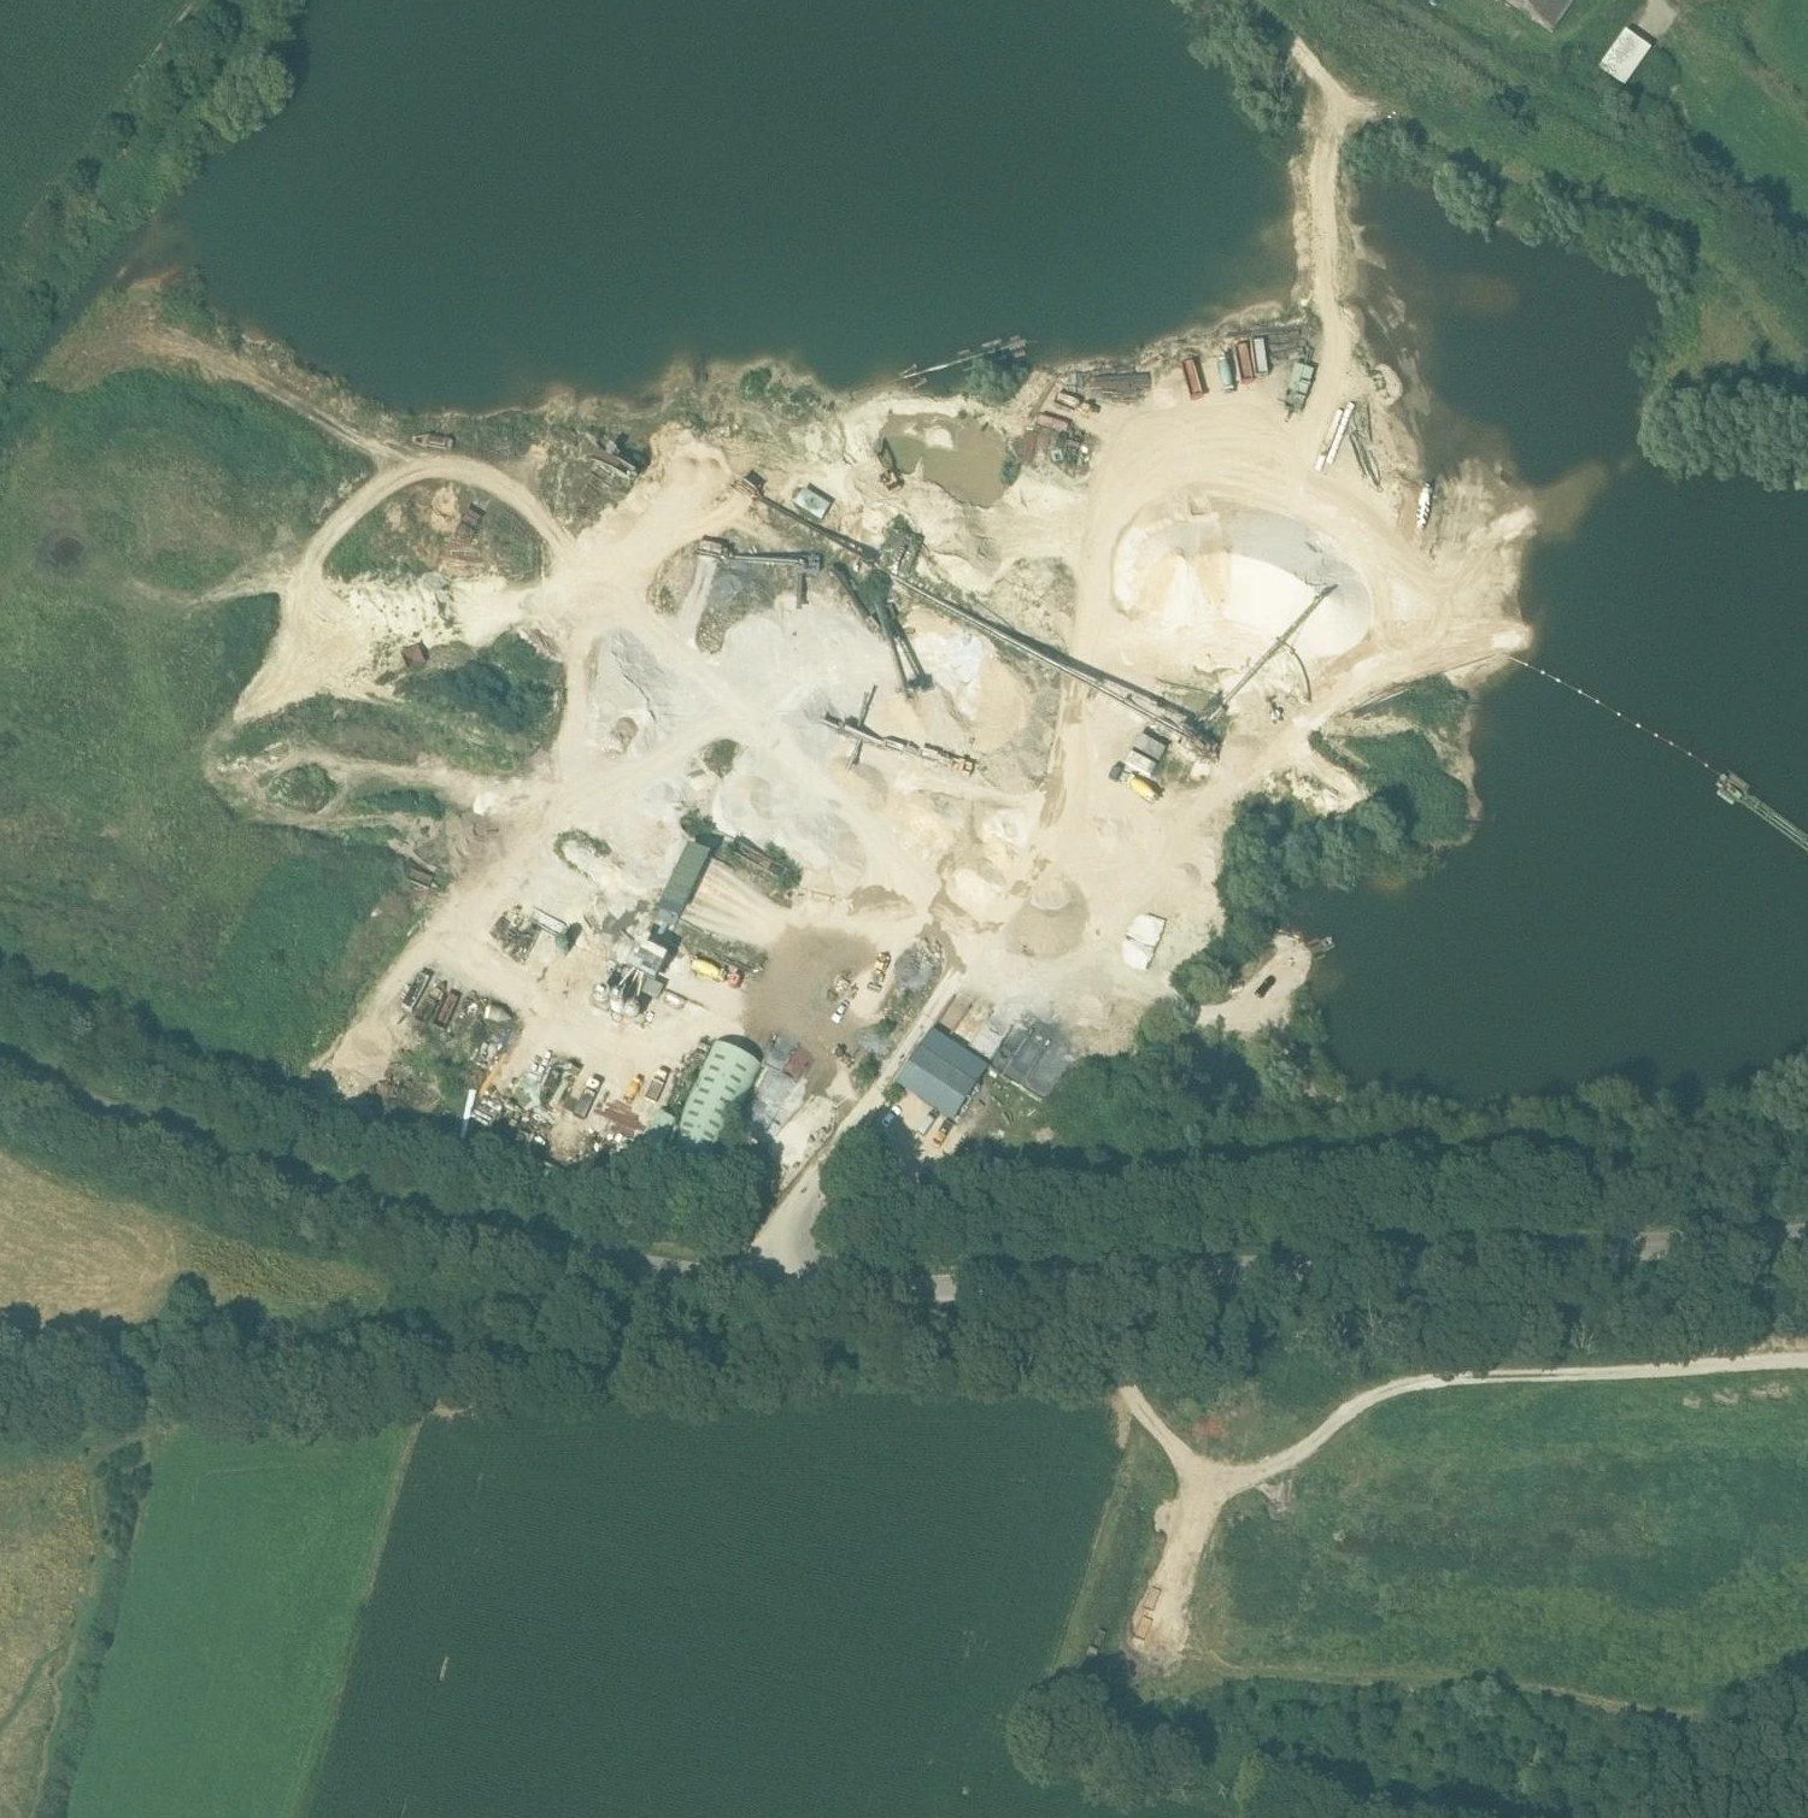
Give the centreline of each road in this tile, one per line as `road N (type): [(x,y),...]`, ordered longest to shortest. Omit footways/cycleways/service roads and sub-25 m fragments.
road 1 (unclassified): [(1807,1234),(813,1293),(664,1272),(396,1215),(0,1063)]

